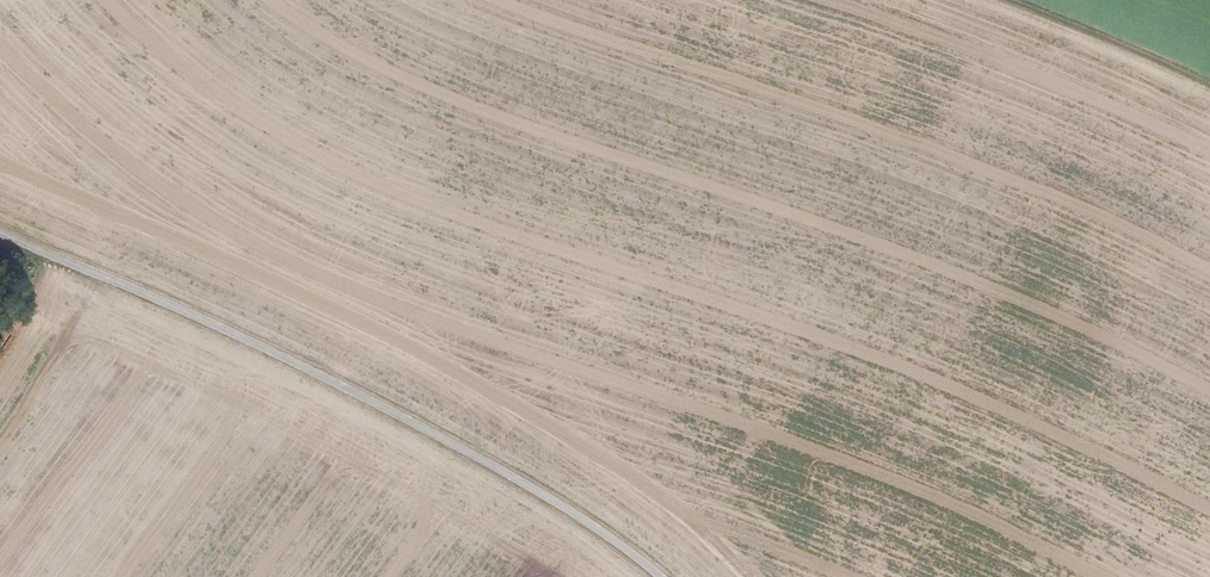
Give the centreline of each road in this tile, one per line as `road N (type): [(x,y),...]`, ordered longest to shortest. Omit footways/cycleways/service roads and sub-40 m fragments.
road 1 (unclassified): [(0,235),(411,422),(584,522),(656,576)]
road 2 (track): [(1209,90),(1000,0)]

